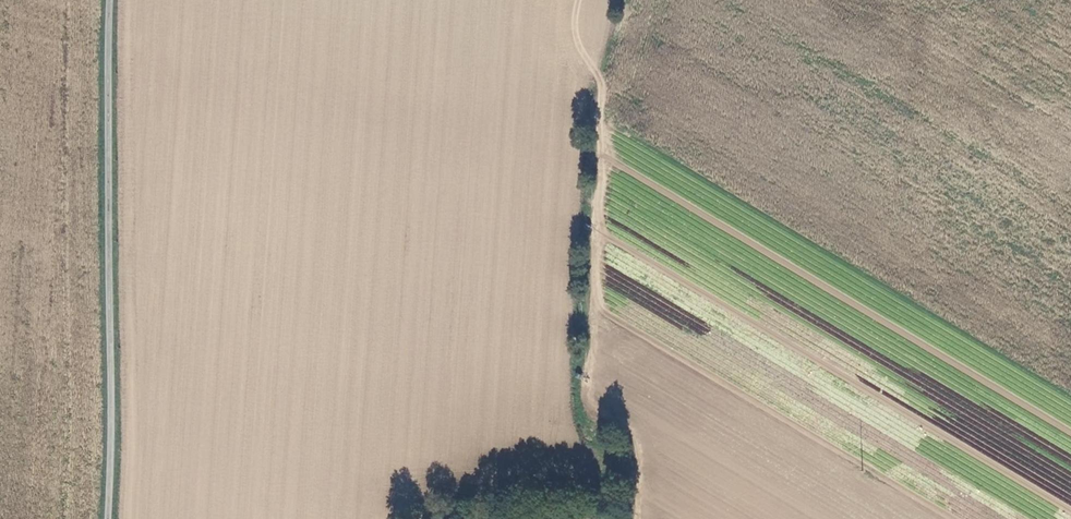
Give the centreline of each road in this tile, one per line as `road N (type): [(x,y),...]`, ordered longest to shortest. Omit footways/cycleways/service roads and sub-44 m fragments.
road 1 (unclassified): [(114,0),(111,518)]

